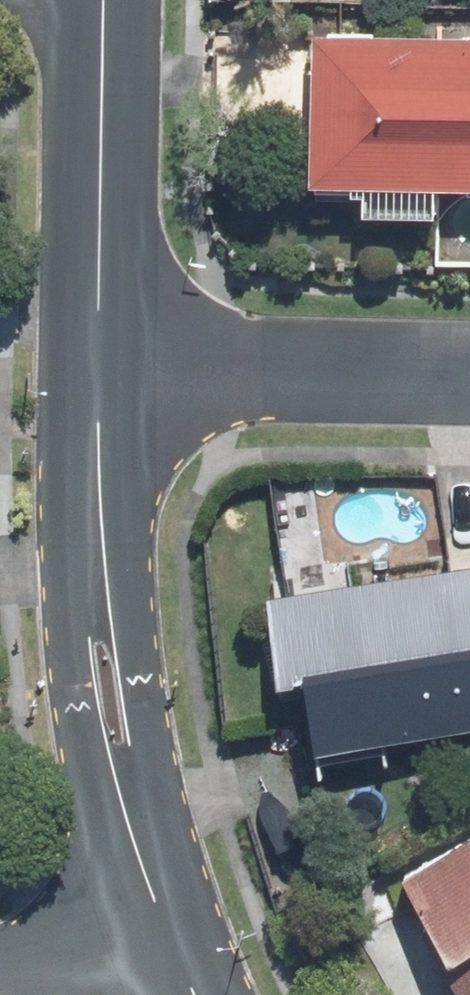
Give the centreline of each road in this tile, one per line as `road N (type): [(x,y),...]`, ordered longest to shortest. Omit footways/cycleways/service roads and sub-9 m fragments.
road 1 (residential): [(96,364),(111,695),(159,941)]
road 2 (residential): [(469,379),(96,364)]
road 3 (residential): [(102,0),(96,364)]
road 4 (residential): [(0,976),(159,941)]

